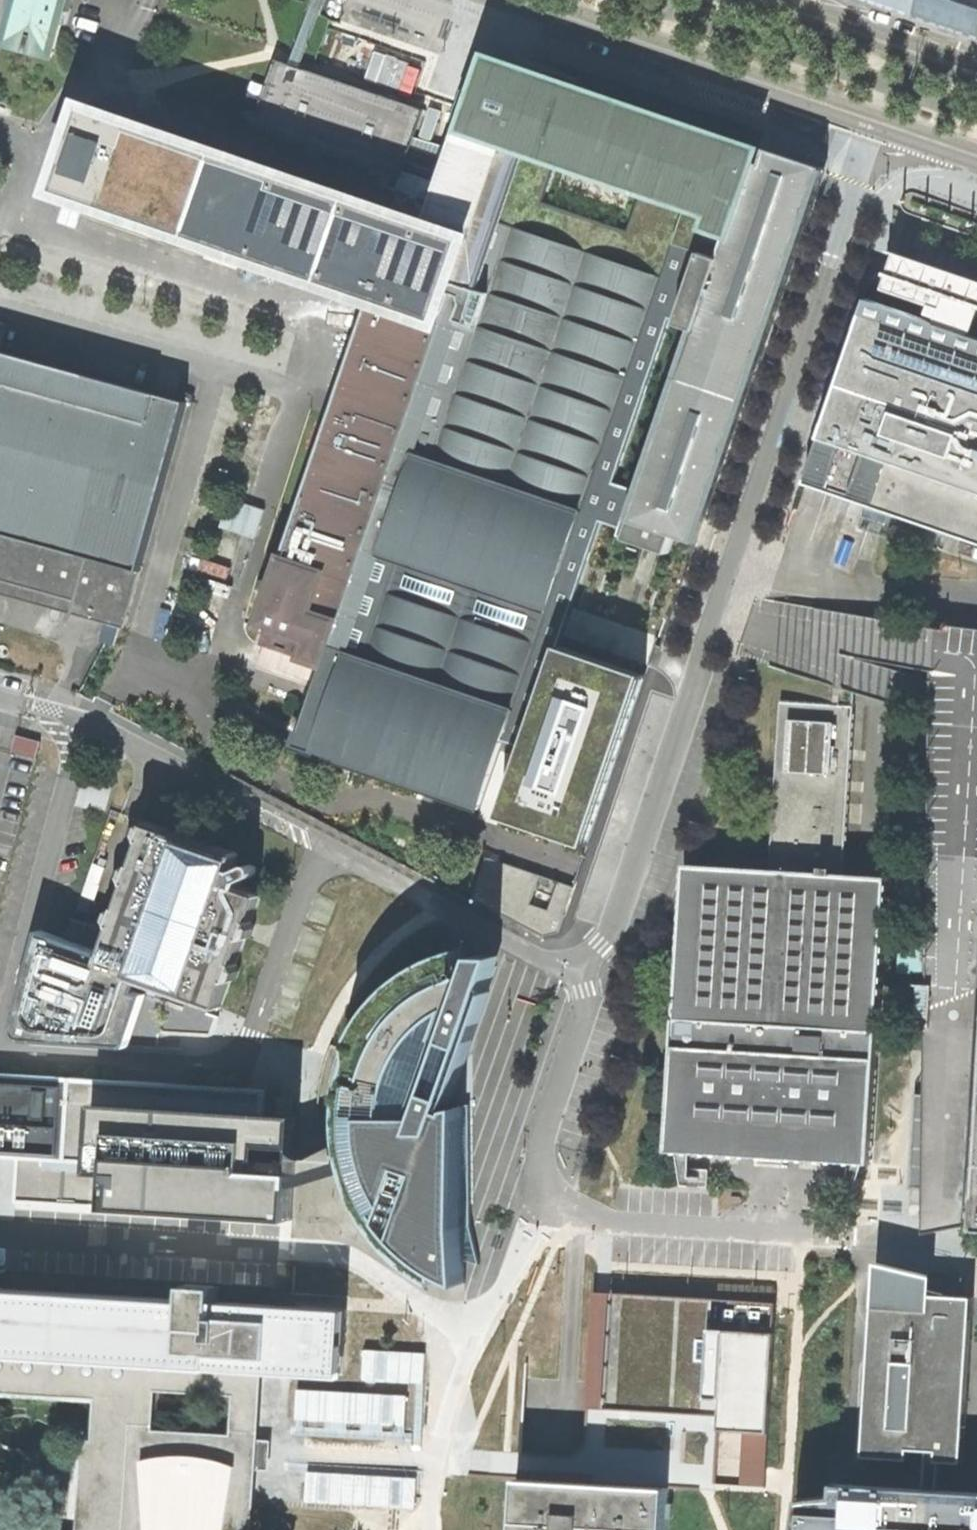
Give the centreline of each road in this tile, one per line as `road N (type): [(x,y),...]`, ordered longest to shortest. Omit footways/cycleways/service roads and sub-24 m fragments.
road 1 (tertiary): [(493,0),(976,167)]
road 2 (tertiary): [(976,61),(797,0)]

